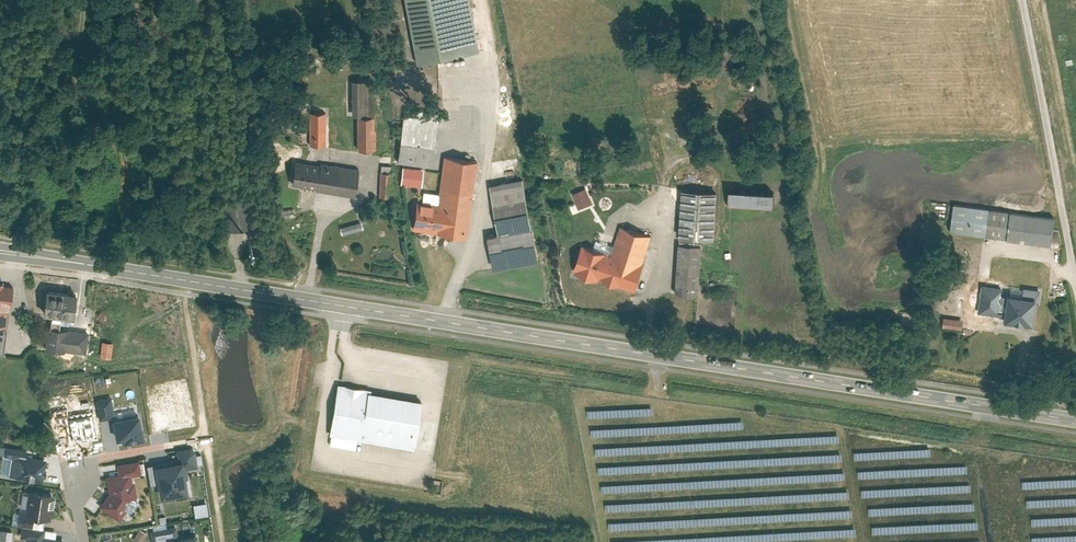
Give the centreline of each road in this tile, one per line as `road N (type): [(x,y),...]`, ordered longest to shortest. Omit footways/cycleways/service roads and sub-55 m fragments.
road 1 (secondary): [(1075,420),(0,251)]
road 2 (track): [(221,541),(186,280)]
road 3 (residential): [(83,541),(78,478),(96,460),(204,439)]
road 4 (track): [(987,406),(982,427),(1004,541)]

